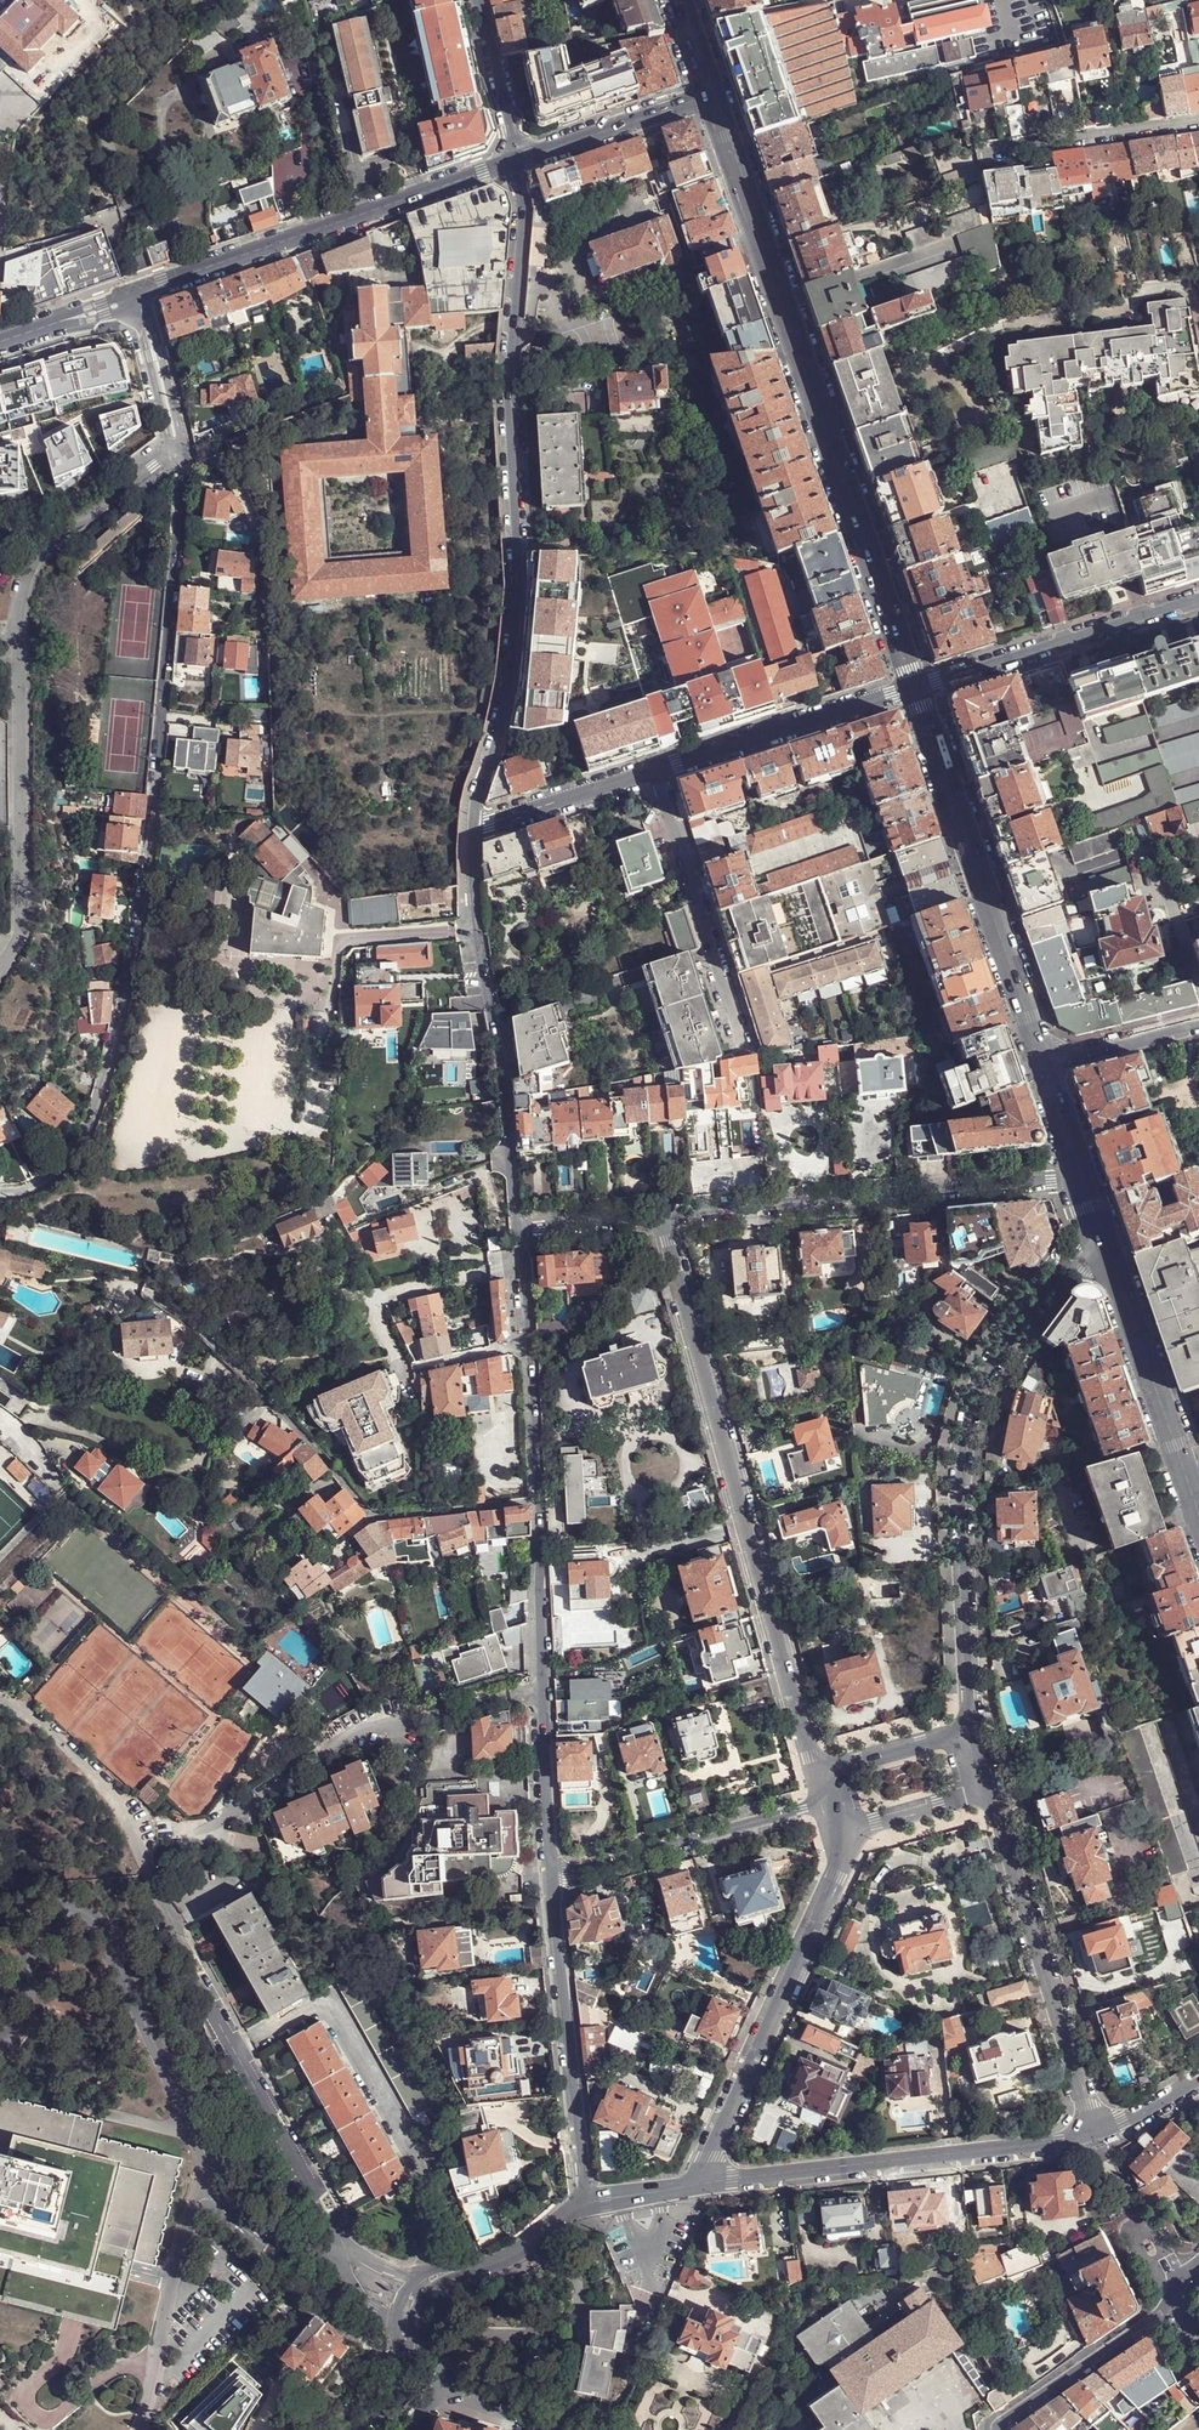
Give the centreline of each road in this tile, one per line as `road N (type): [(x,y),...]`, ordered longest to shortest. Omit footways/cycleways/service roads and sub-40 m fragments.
road 1 (residential): [(0,1192),(45,1180),(71,1158),(95,1112),(135,943),(153,816),(183,475),(177,447)]
road 2 (residential): [(473,827),(504,707),(517,596),(508,384),(524,214),(515,163)]
road 3 (unclassified): [(0,1704),(46,1731),(130,1804),(144,1828),(144,1887),(346,2248)]
road 4 (tertiary): [(710,95),(915,690)]
road 5 (residential): [(660,1219),(814,1770)]
road 6 (residential): [(1098,1222),(1005,1341),(969,1423),(970,1728)]
road 7 (residential): [(0,2048),(22,2018),(38,1921),(65,1906),(87,1909),(101,1920),(204,2159),(201,2186)]
road 8 (residential): [(538,1504),(371,1515),(277,1407),(193,1324),(148,1291)]
road 9 (unclassified): [(660,1219),(1084,1179)]
road 10 (residential): [(518,1231),(472,900),(473,827)]
road 11 (tertiary): [(1097,2135),(701,2186)]
road 12 (residential): [(515,163),(139,295)]
road 13 (tertiary): [(915,690),(1044,1063)]
road 14 (residential): [(832,1833),(838,1875),(701,2186)]
road 15 (residential): [(549,1879),(538,1504)]
road 16 (residential): [(990,1791),(1097,2135)]
road 17 (residential): [(587,2203),(549,1879)]
road 18 (residential): [(747,1056),(655,773)]
road 19 (unclassified): [(915,690),(1198,600)]
road 20 (residential): [(824,1803),(549,1879)]
road 21 (unclassified): [(655,773),(915,690)]
road 22 (residential): [(201,2186),(139,2429)]
road 23 (tertiary): [(1098,1222),(1179,1457)]
road 24 (residential): [(1198,121),(981,154)]
road 25 (residential): [(1171,2304),(998,2429)]
road 26 (residential): [(710,95),(515,163)]
road 27 (unclassified): [(473,827),(655,773)]
road 28 (residential): [(201,2186),(285,2254),(308,2259),(346,2248)]
road 29 (residential): [(515,163),(478,0)]
road 30 (residential): [(832,1833),(990,1791)]
road 31 (residential): [(970,1728),(814,1770)]
road 32 (residential): [(538,1504),(527,1343)]
road 33 (tertiary): [(1198,1025),(1044,1063)]
road 34 (residential): [(177,447),(153,324),(142,308)]
road 35 (residential): [(142,308),(148,357),(177,447)]
road 36 (unclassified): [(518,1231),(660,1219)]
road 37 (tertiary): [(465,2271),(521,2252),(587,2203)]
road 38 (tertiary): [(1044,1063),(1084,1179)]

